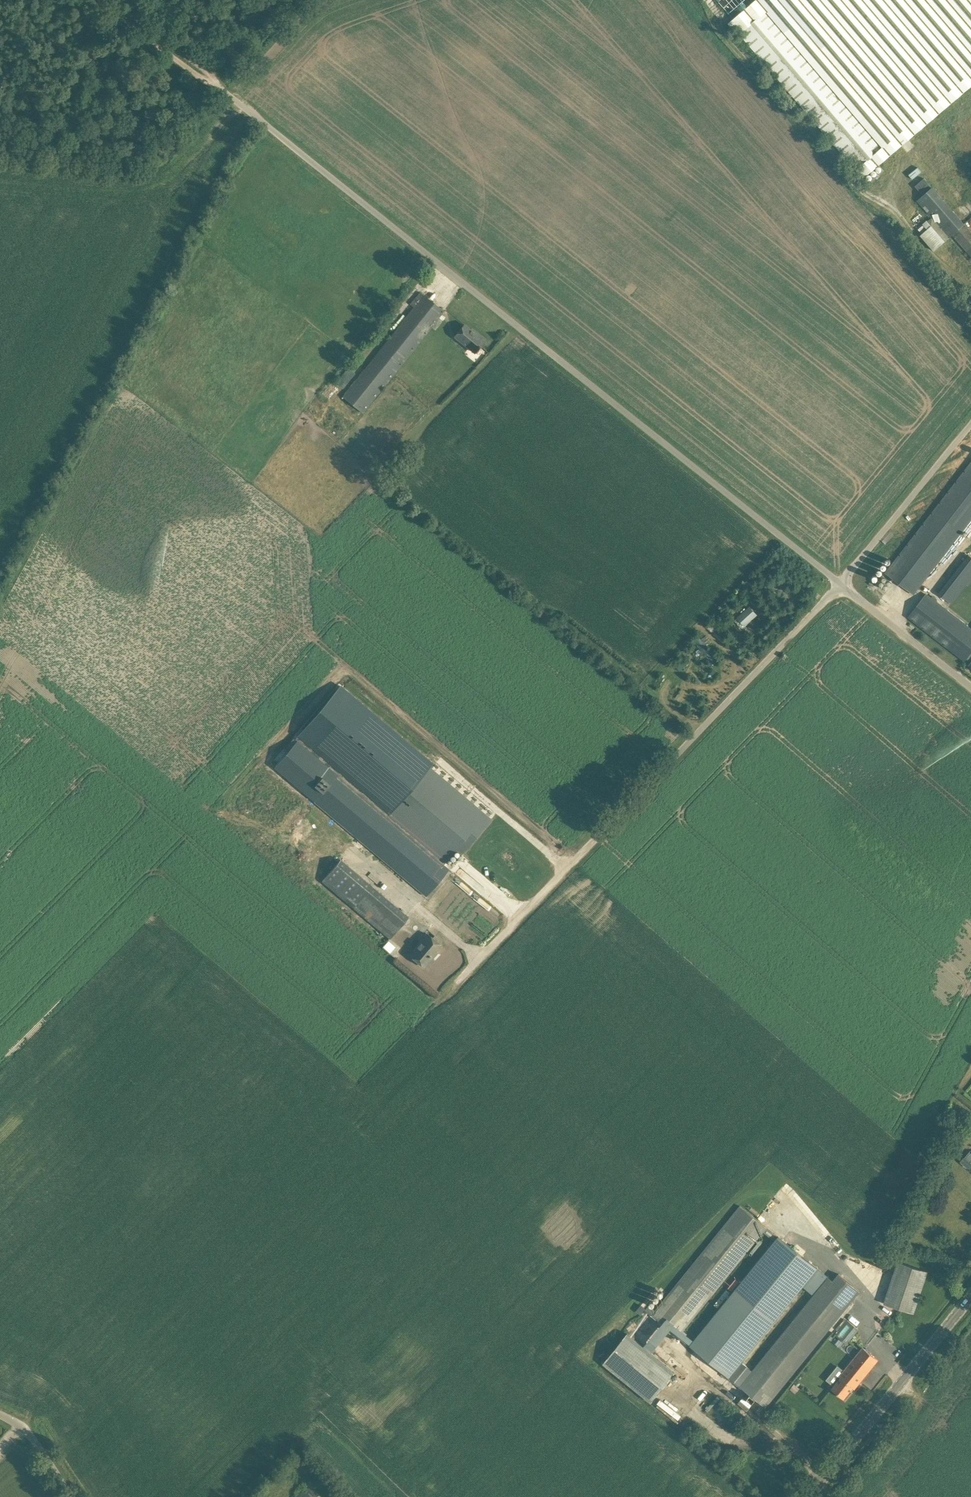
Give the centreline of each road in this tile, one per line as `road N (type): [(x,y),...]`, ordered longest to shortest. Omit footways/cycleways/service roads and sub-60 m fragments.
road 1 (unclassified): [(446,997),(841,586)]
road 2 (unclassified): [(841,586),(437,259)]
road 3 (track): [(437,259),(209,80)]
road 4 (tertiary): [(808,1496),(970,1298)]
road 5 (unclassified): [(841,586),(970,425)]
road 6 (unclassified): [(970,690),(841,586)]
road 7 (track): [(102,0),(209,80)]

